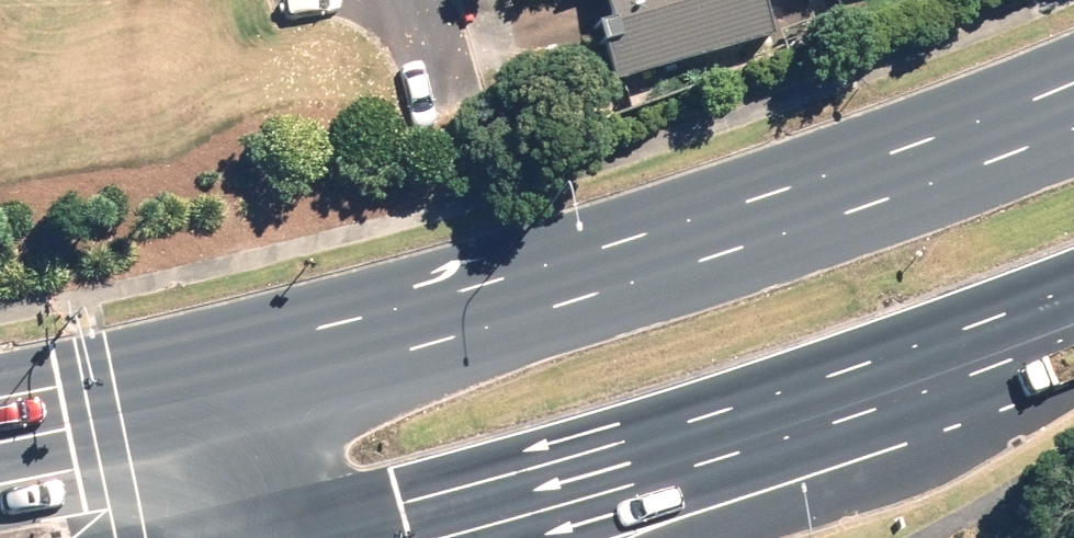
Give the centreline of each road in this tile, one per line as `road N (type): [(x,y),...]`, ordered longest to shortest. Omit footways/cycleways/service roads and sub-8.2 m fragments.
road 1 (primary): [(190,375),(496,294),(1073,96)]
road 2 (primary): [(1073,302),(328,537)]
road 3 (primary): [(1073,385),(909,462),(705,537)]
road 4 (unclassified): [(190,375),(306,537)]
road 5 (primary): [(0,412),(190,375)]
road 6 (unclassified): [(210,537),(190,375)]
road 7 (residential): [(402,0),(440,118)]

